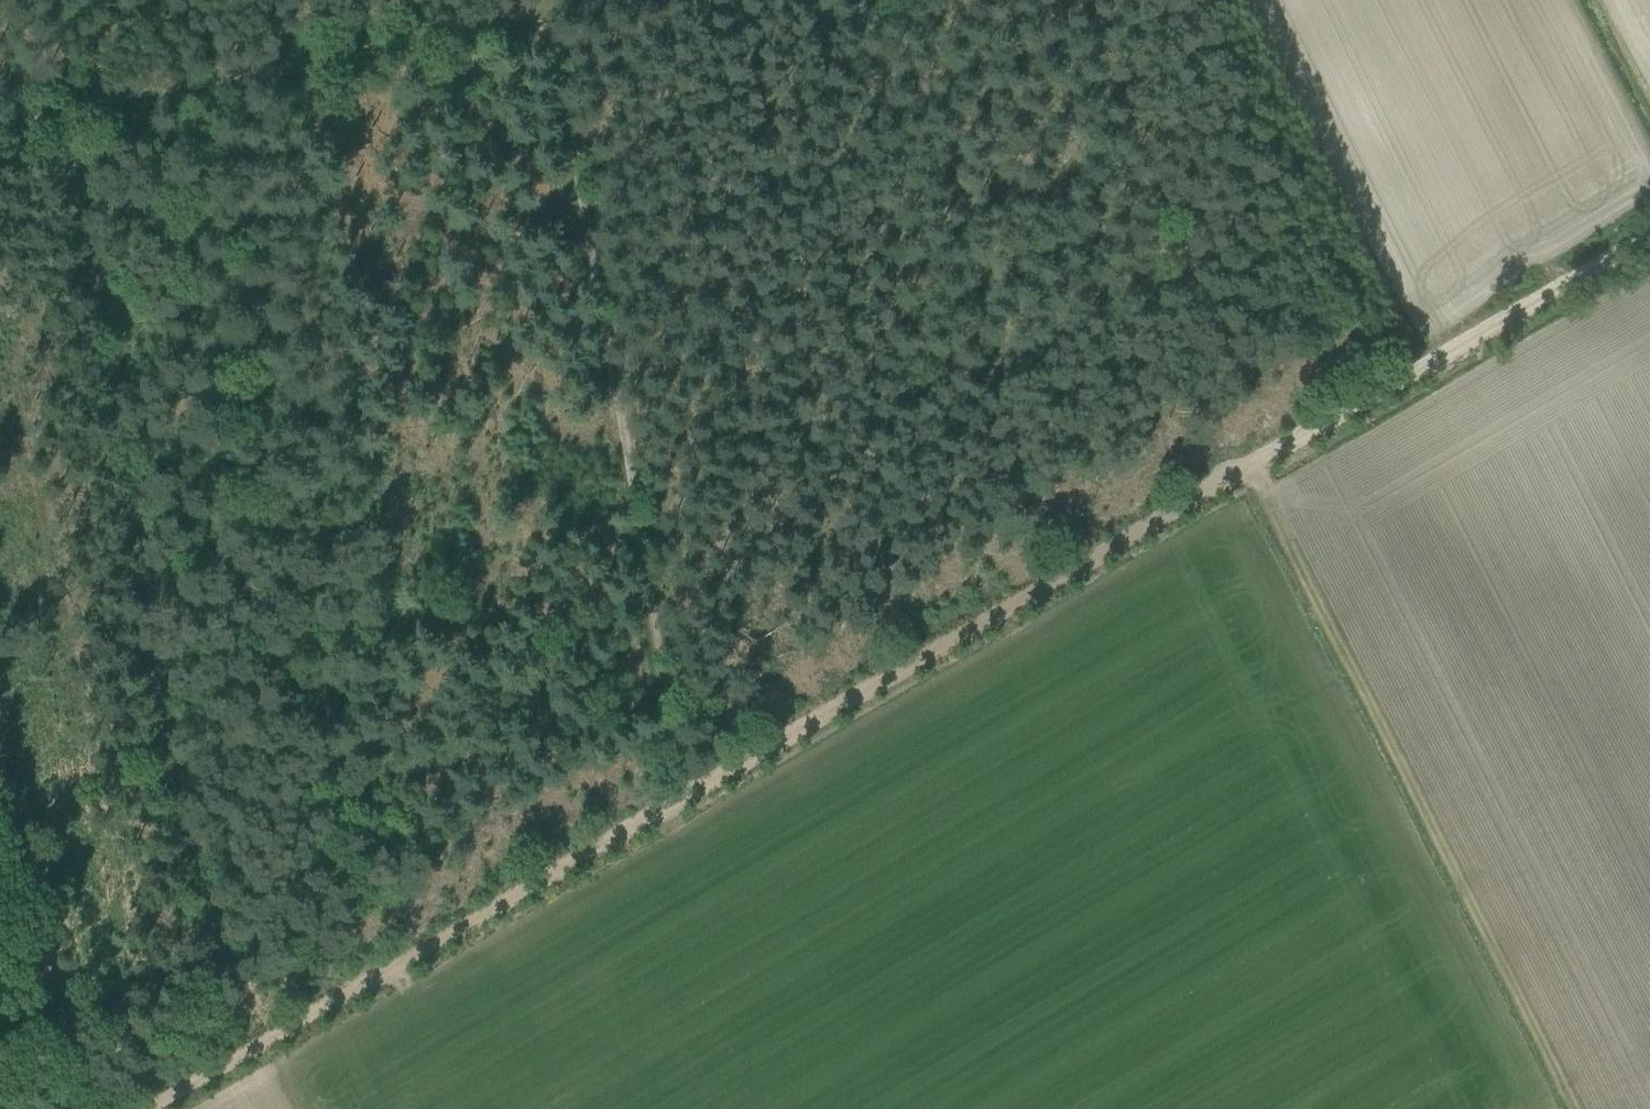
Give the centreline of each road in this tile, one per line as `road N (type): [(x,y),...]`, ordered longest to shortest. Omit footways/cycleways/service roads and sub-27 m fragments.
road 1 (track): [(139,1108),(1649,232)]

